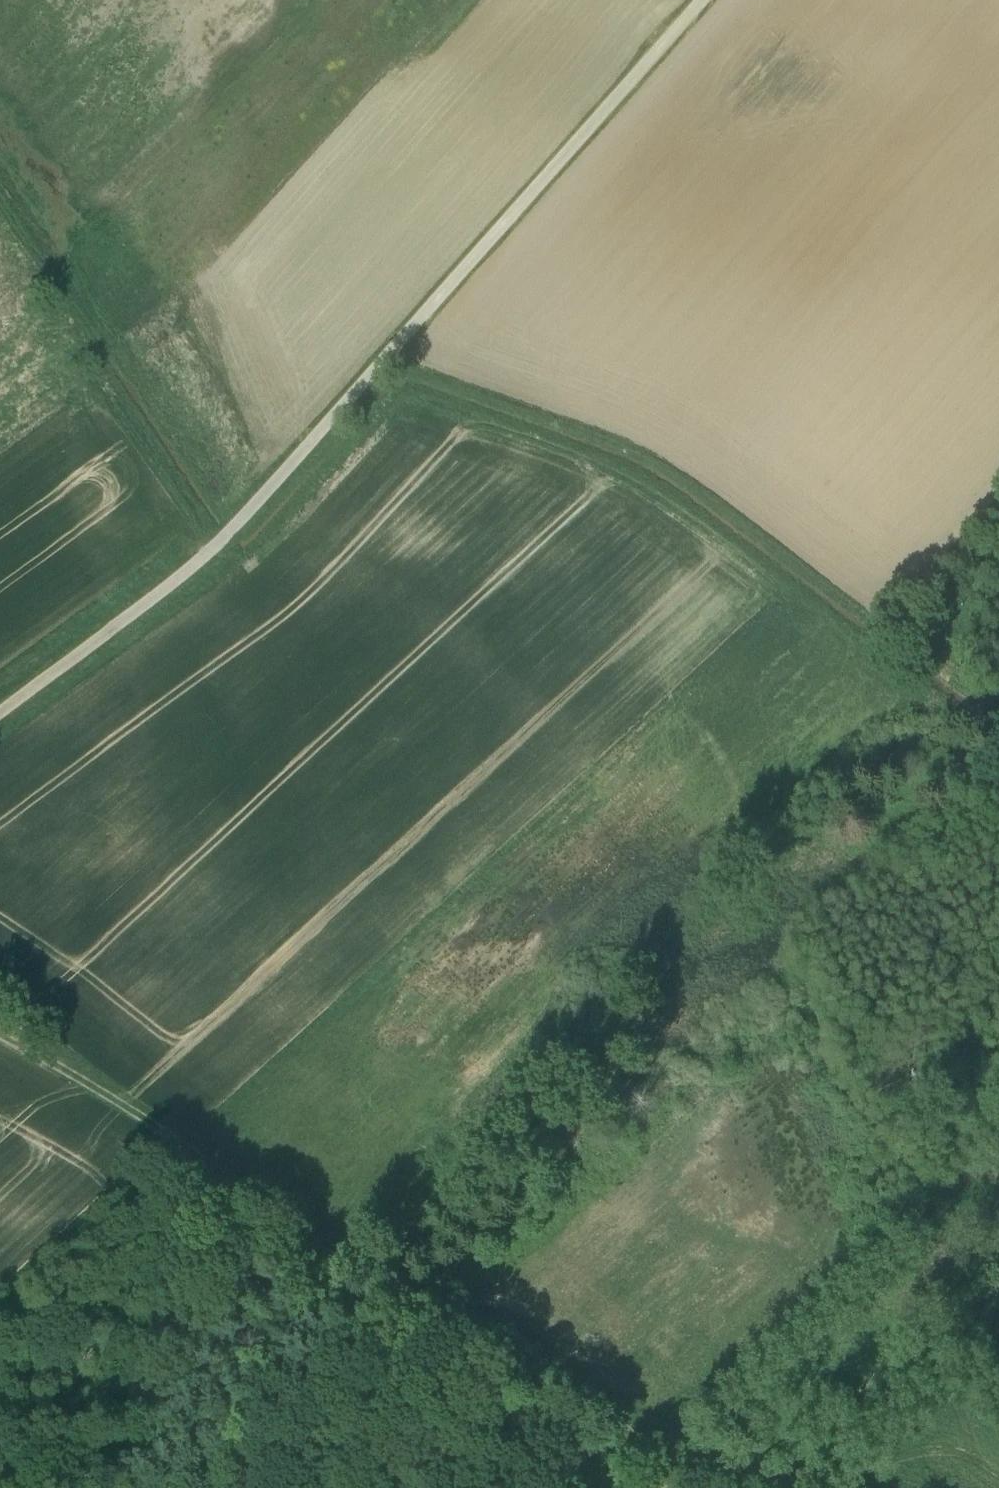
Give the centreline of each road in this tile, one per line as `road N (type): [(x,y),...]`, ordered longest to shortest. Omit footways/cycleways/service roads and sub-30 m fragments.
road 1 (unclassified): [(0,716),(218,550),(373,384),(698,0)]
road 2 (track): [(0,1040),(488,1356),(666,1452)]

